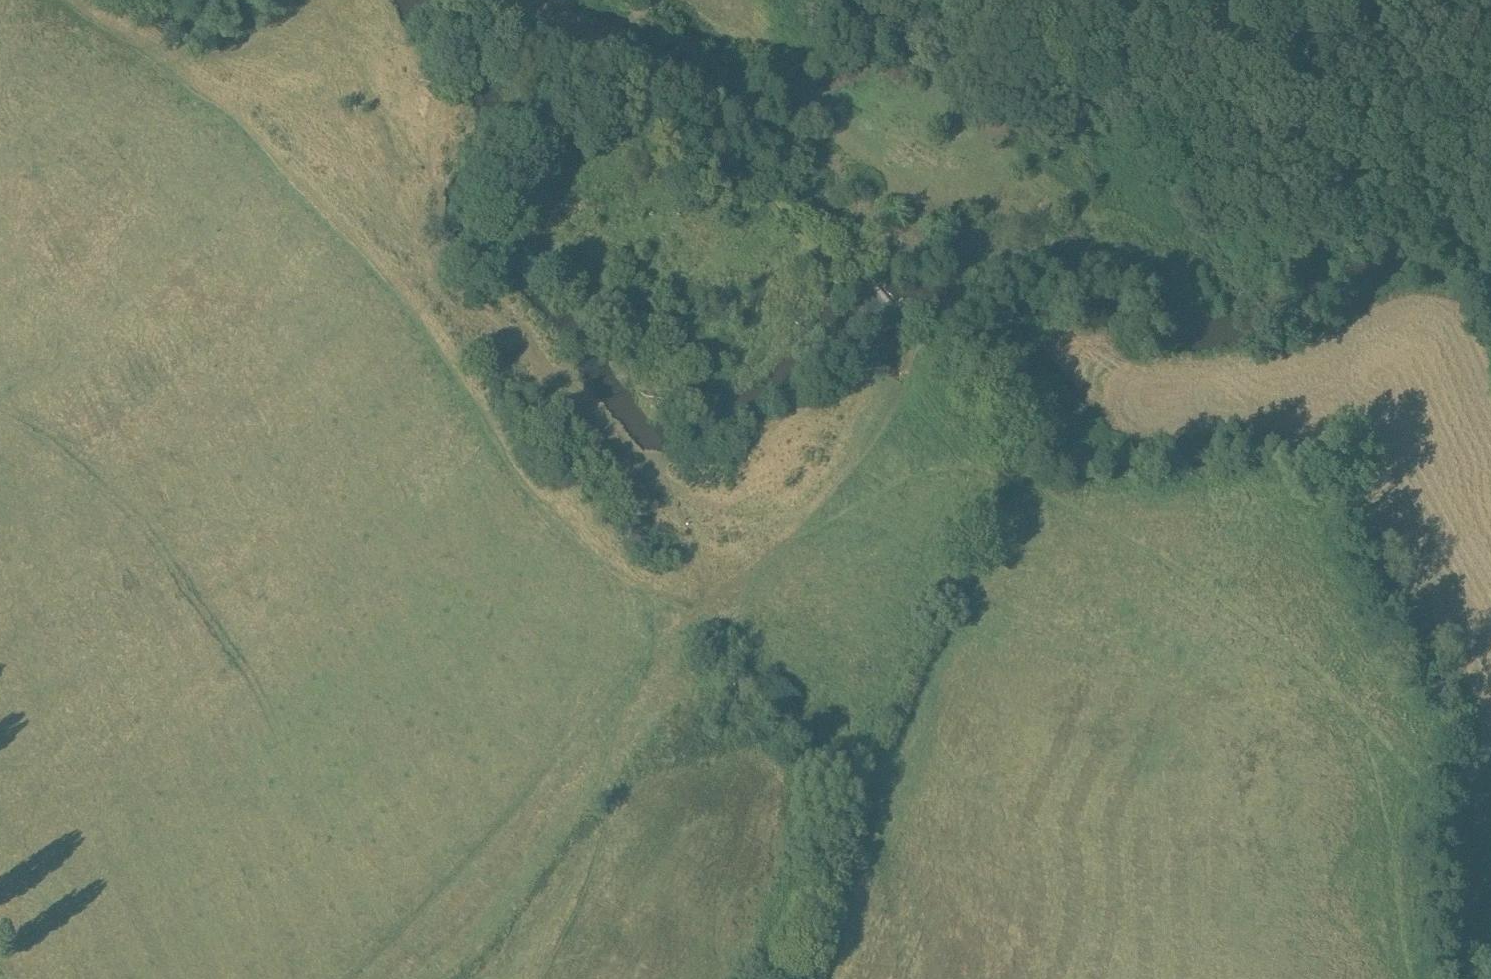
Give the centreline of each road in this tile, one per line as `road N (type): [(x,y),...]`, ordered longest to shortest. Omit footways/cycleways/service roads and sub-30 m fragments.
road 1 (track): [(511,46),(634,14)]

